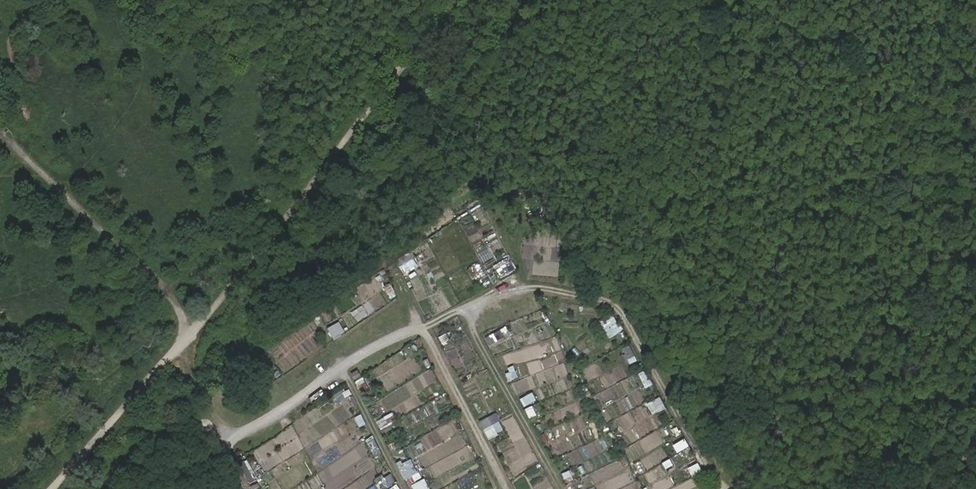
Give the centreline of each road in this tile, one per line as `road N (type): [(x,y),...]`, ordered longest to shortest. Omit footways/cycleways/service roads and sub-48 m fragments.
road 1 (track): [(219,452),(342,367),(461,310),(532,288),(620,311),(719,488)]
road 2 (track): [(53,488),(202,324),(454,0)]
road 3 (track): [(3,135),(175,297),(183,315),(176,353),(212,409),(219,452)]
road 4 (track): [(461,310),(562,488)]
road 5 (track): [(424,328),(505,488)]
road 6 (track): [(342,367),(404,488)]

